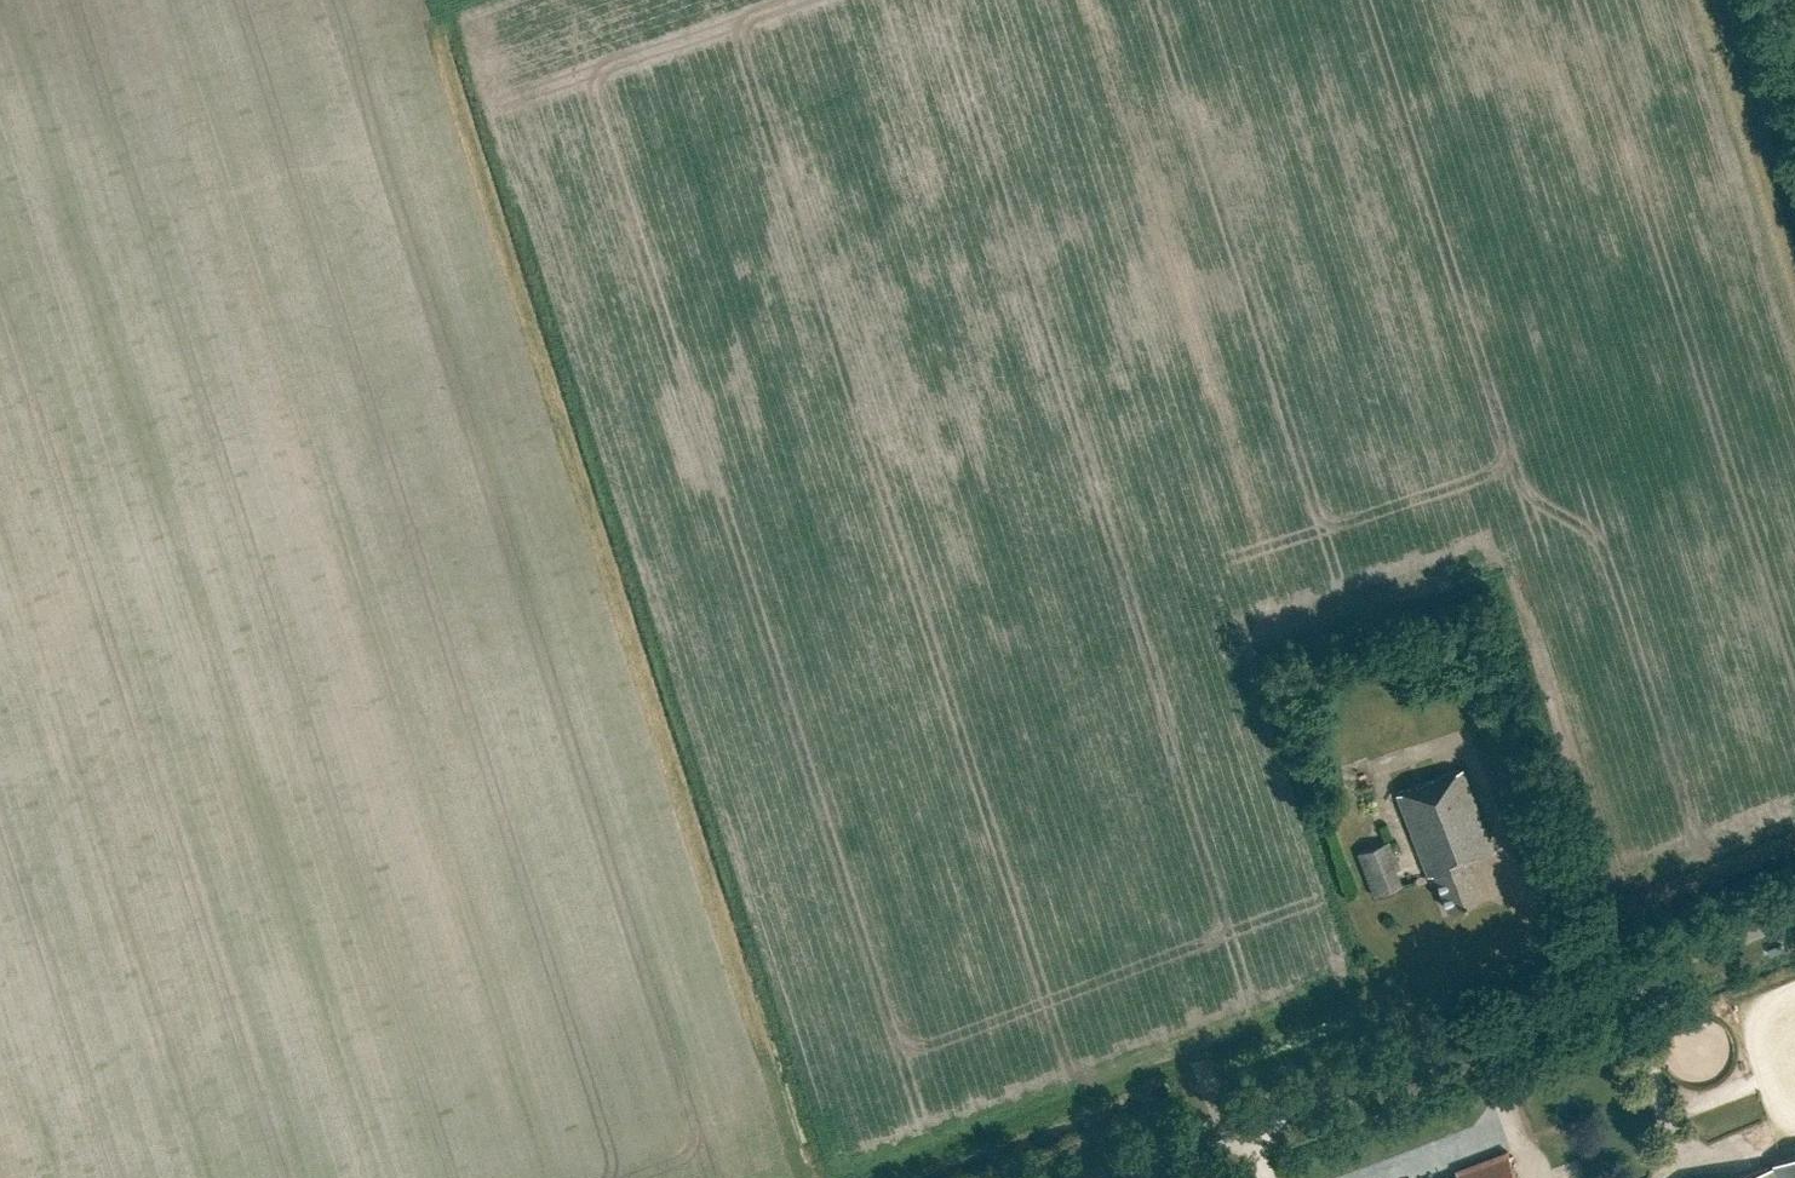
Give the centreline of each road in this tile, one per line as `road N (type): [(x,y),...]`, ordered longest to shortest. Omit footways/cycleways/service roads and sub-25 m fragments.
road 1 (unclassified): [(1106,1177),(1794,917)]

